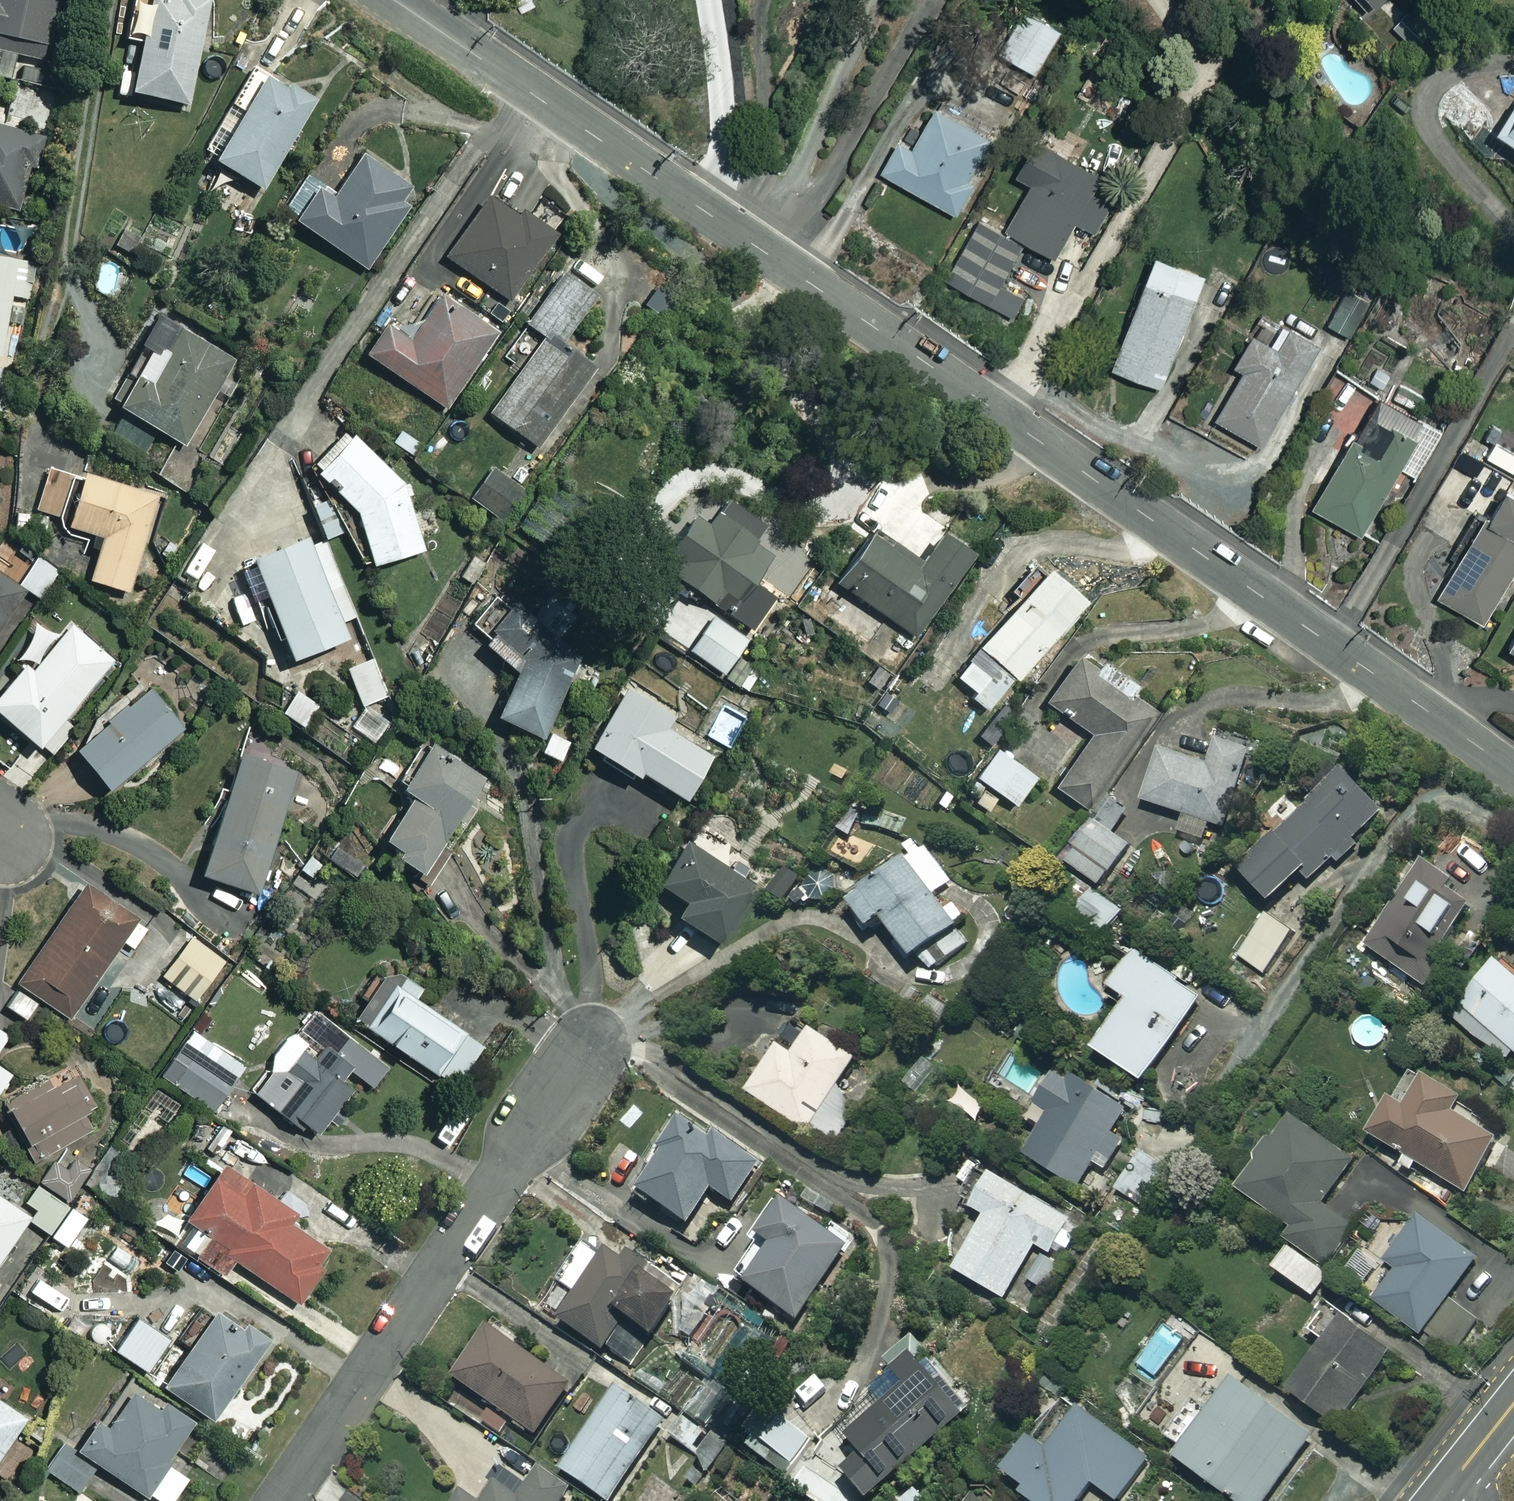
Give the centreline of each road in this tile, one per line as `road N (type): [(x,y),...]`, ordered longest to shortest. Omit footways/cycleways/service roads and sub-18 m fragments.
road 1 (residential): [(1513,773),(778,262)]
road 2 (residential): [(585,1056),(281,1500)]
road 3 (residential): [(778,262),(395,0)]
road 4 (residential): [(928,0),(778,262)]
road 5 (tertiary): [(1513,1404),(1436,1500)]

